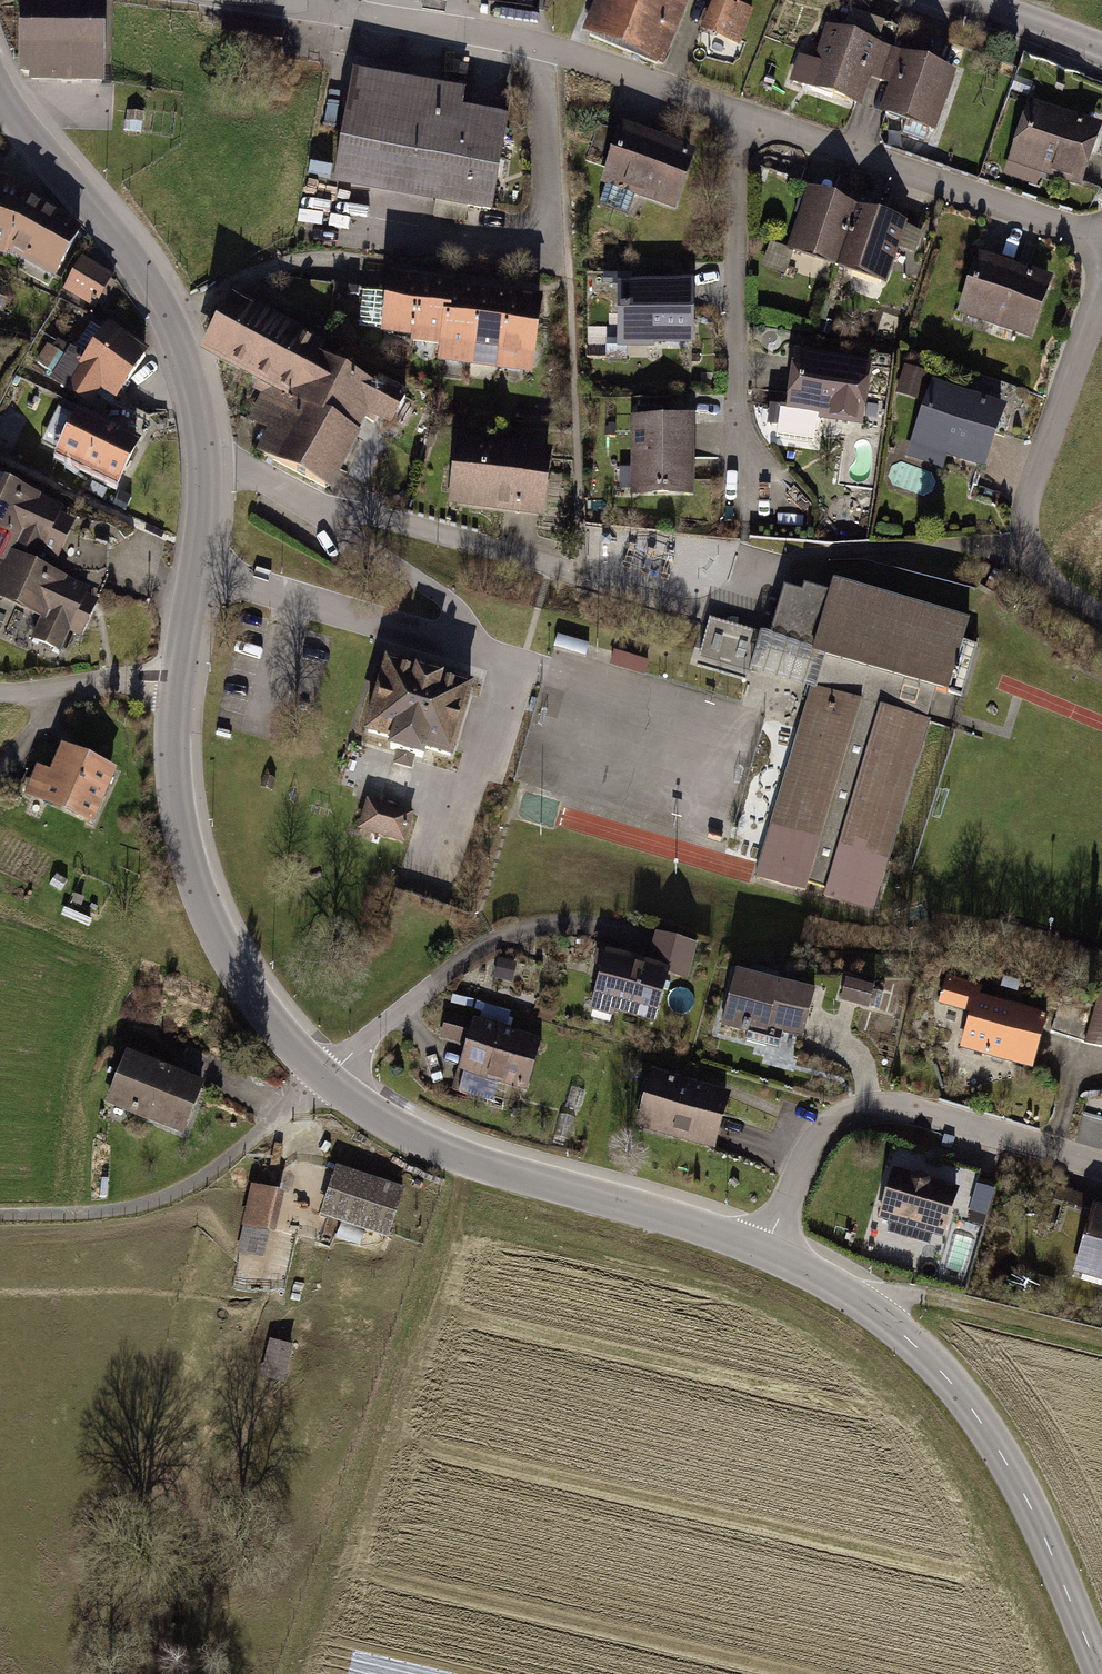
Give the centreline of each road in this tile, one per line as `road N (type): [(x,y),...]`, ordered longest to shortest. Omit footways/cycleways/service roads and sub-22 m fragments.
road 1 (secondary): [(1100,1673),(1028,1502),(954,1391),(878,1316),(771,1254)]
road 2 (residential): [(745,118),(540,48),(240,0)]
road 3 (secondary): [(771,1254),(481,1169),(397,1130),(332,1083)]
road 4 (secondary): [(332,1083),(282,1038),(231,967),(202,902),(174,755),(178,676)]
road 5 (secondary): [(208,456),(195,389),(137,266),(0,97)]
road 6 (residential): [(1101,1169),(900,1111),(865,1111),(834,1130),(805,1164),(771,1254)]
road 7 (residential): [(580,570),(299,497),(208,456)]
road 8 (residential): [(1101,242),(745,118)]
road 9 (residential): [(745,118),(735,167),(737,424),(753,492)]
road 10 (track): [(0,1219),(102,1216),(190,1192),(332,1083)]
road 11 (residential): [(1101,293),(1025,535),(1035,565),(1101,615)]
road 12 (residential): [(332,1083),(376,1037),(483,952),(535,931),(641,941)]
road 13 (residential): [(200,575),(516,672)]
road 14 (track): [(878,1316),(911,1298),(1101,1345)]
road 15 (track): [(141,1039),(291,1110)]
road 16 (tertiary): [(966,0),(1101,51)]
road 17 (residential): [(178,676),(43,694)]
road 18 (track): [(293,1239),(306,1162),(291,1110)]

